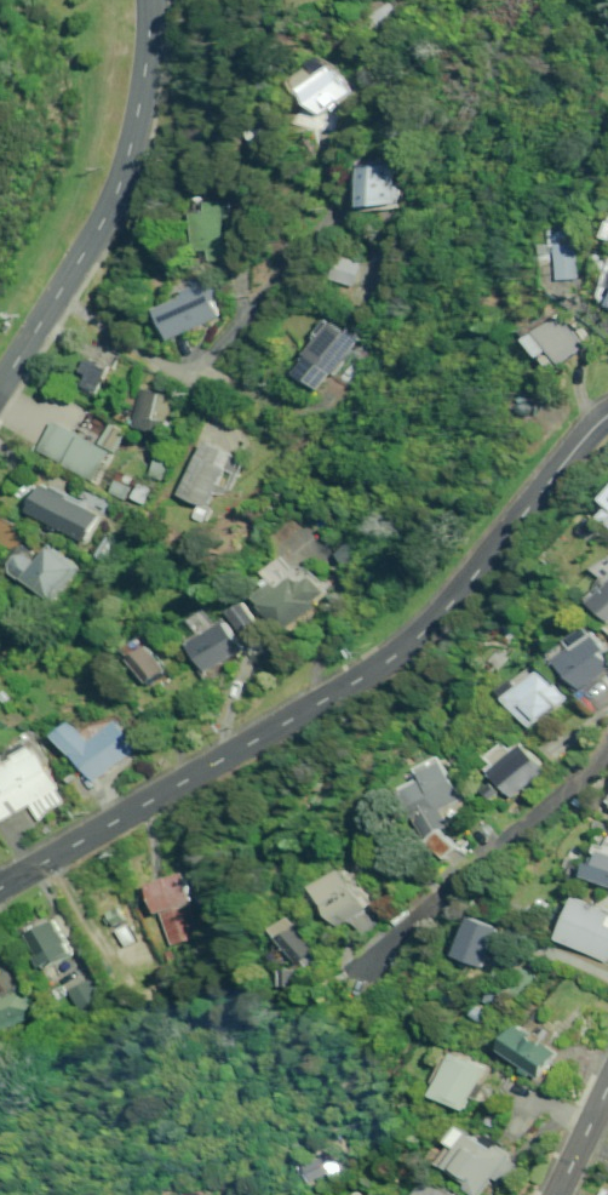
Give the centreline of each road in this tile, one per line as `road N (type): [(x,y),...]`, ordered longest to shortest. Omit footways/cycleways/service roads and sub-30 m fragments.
road 1 (residential): [(607,416),(413,645),(0,891)]
road 2 (residential): [(0,389),(128,166),(148,0)]
road 3 (residential): [(607,751),(360,975)]

